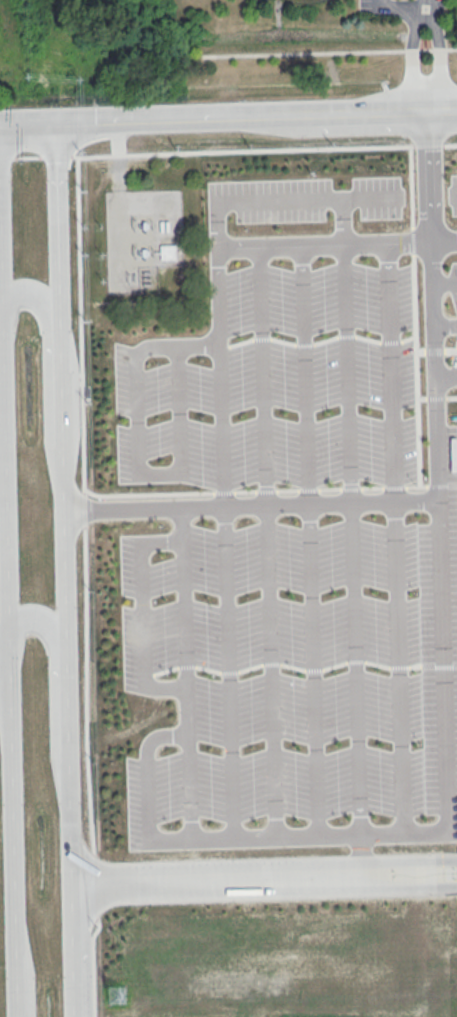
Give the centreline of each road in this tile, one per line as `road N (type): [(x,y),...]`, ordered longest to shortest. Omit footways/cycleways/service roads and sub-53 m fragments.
road 1 (tertiary): [(73,1016),(64,509),(77,327),(76,118)]
road 2 (tertiary): [(0,256),(16,1016)]
road 3 (secondary): [(456,108),(76,118)]
road 4 (tertiary): [(69,802),(54,755),(50,627),(31,613),(8,634)]

